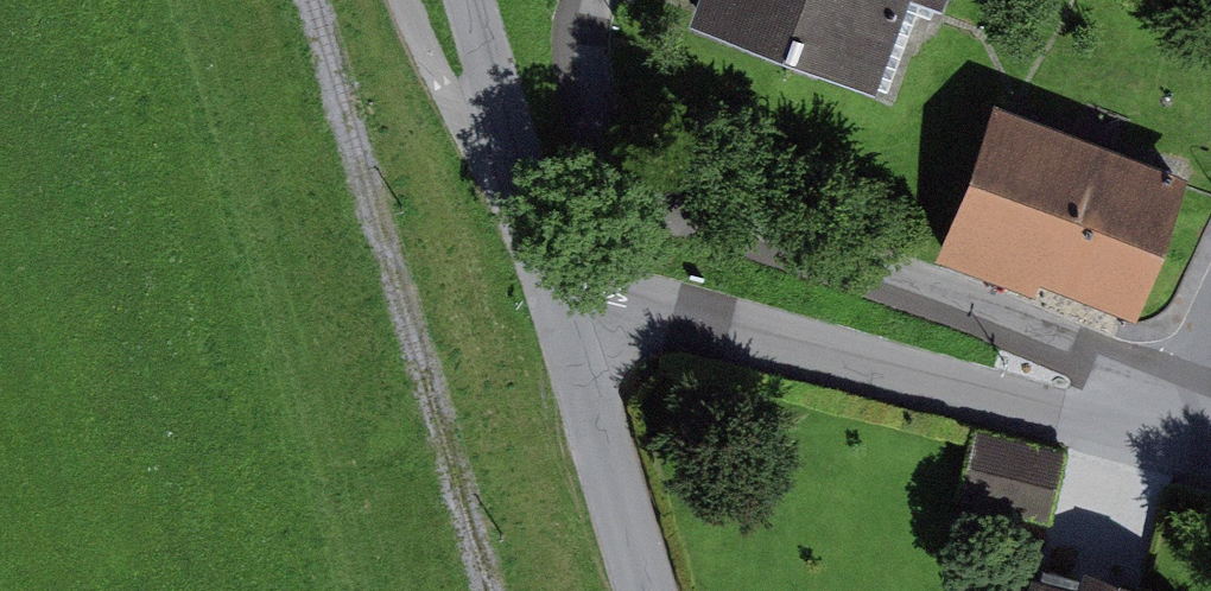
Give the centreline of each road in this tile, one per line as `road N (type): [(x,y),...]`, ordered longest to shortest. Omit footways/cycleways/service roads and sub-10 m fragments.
road 1 (residential): [(1188,420),(1102,354),(694,216),(631,154),(604,97),(594,38),(605,0)]
road 2 (residential): [(565,286),(1012,400),(1188,420)]
road 3 (residential): [(565,286),(657,590)]
road 4 (track): [(565,286),(429,0)]
road 5 (residential): [(477,0),(565,286)]

